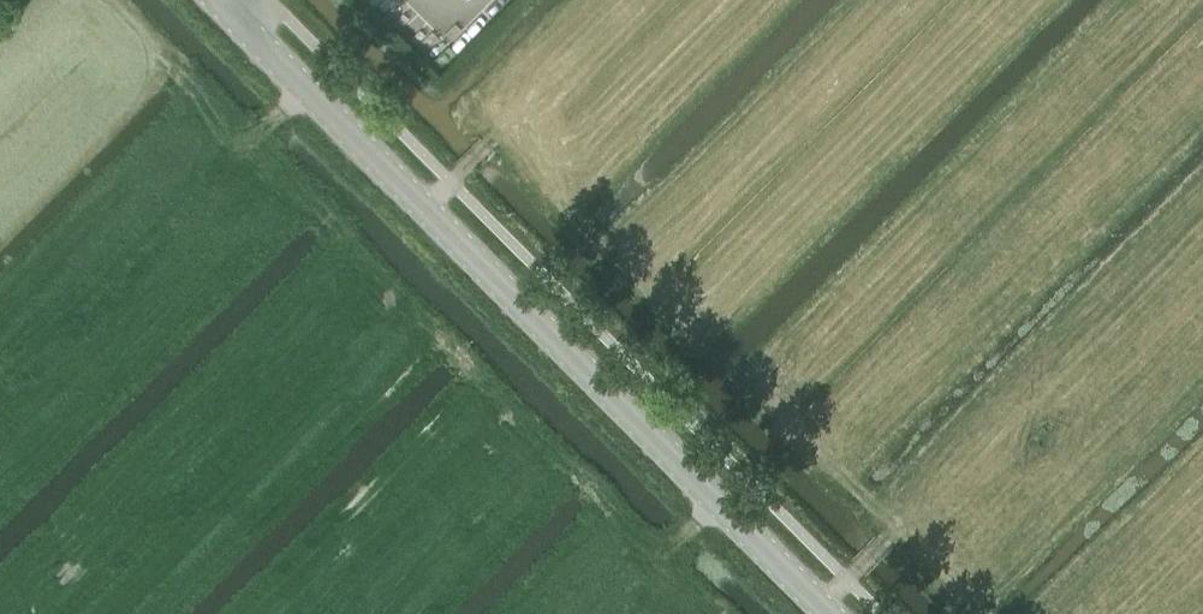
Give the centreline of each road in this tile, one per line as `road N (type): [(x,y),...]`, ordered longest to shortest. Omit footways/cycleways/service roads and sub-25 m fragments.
road 1 (tertiary): [(829,613),(217,0)]

